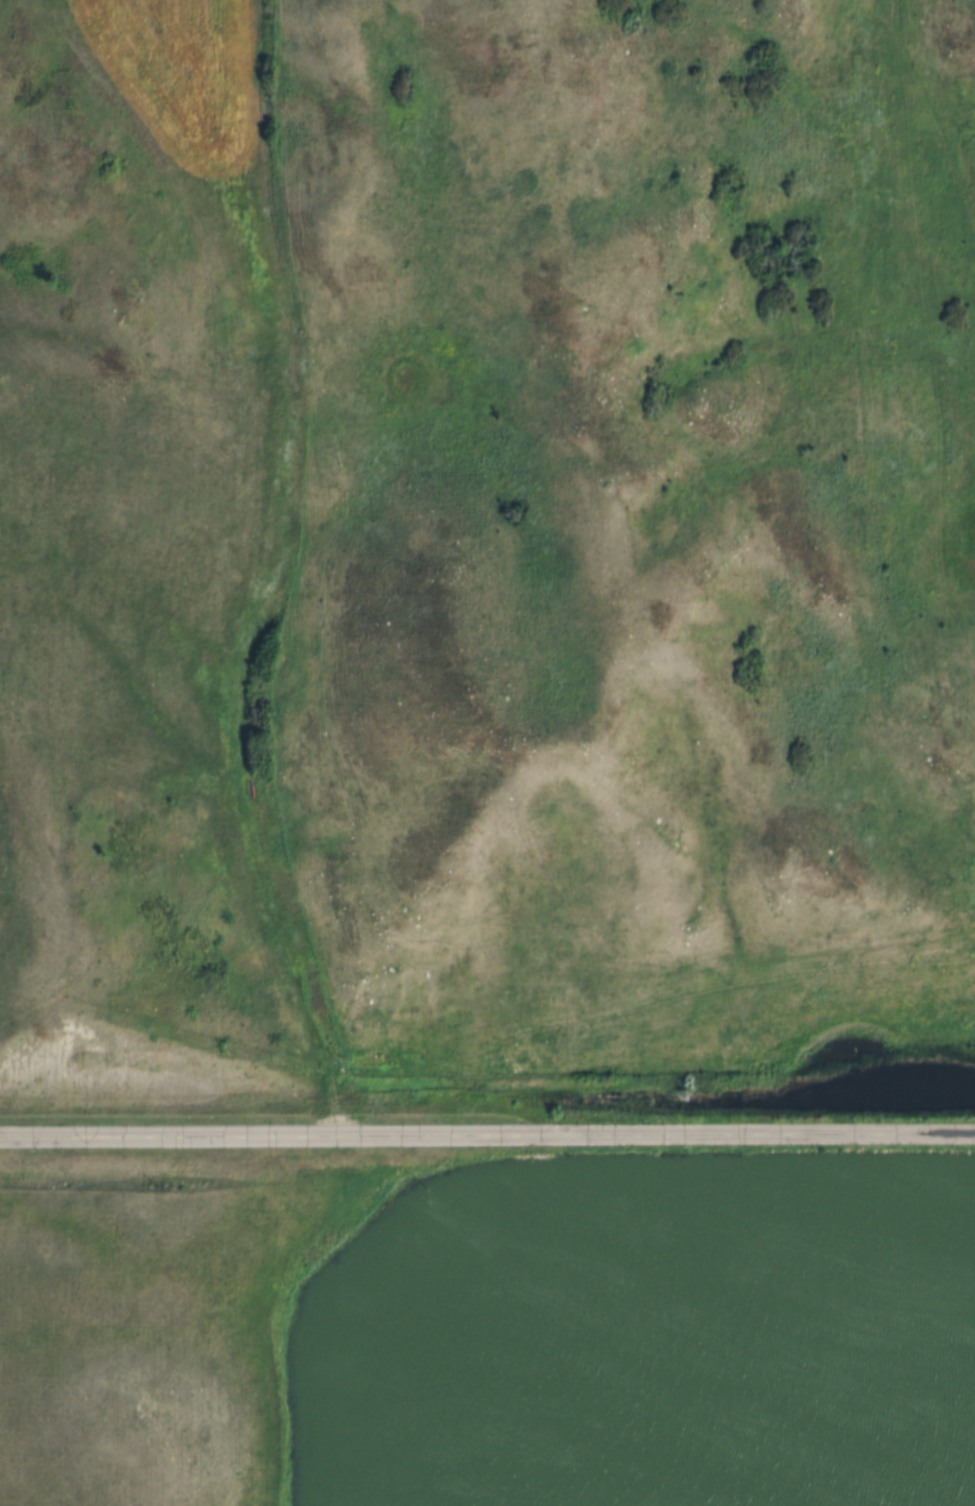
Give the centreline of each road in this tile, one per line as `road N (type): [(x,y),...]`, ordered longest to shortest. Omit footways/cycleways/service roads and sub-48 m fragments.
road 1 (tertiary): [(0,1134),(974,1131)]

